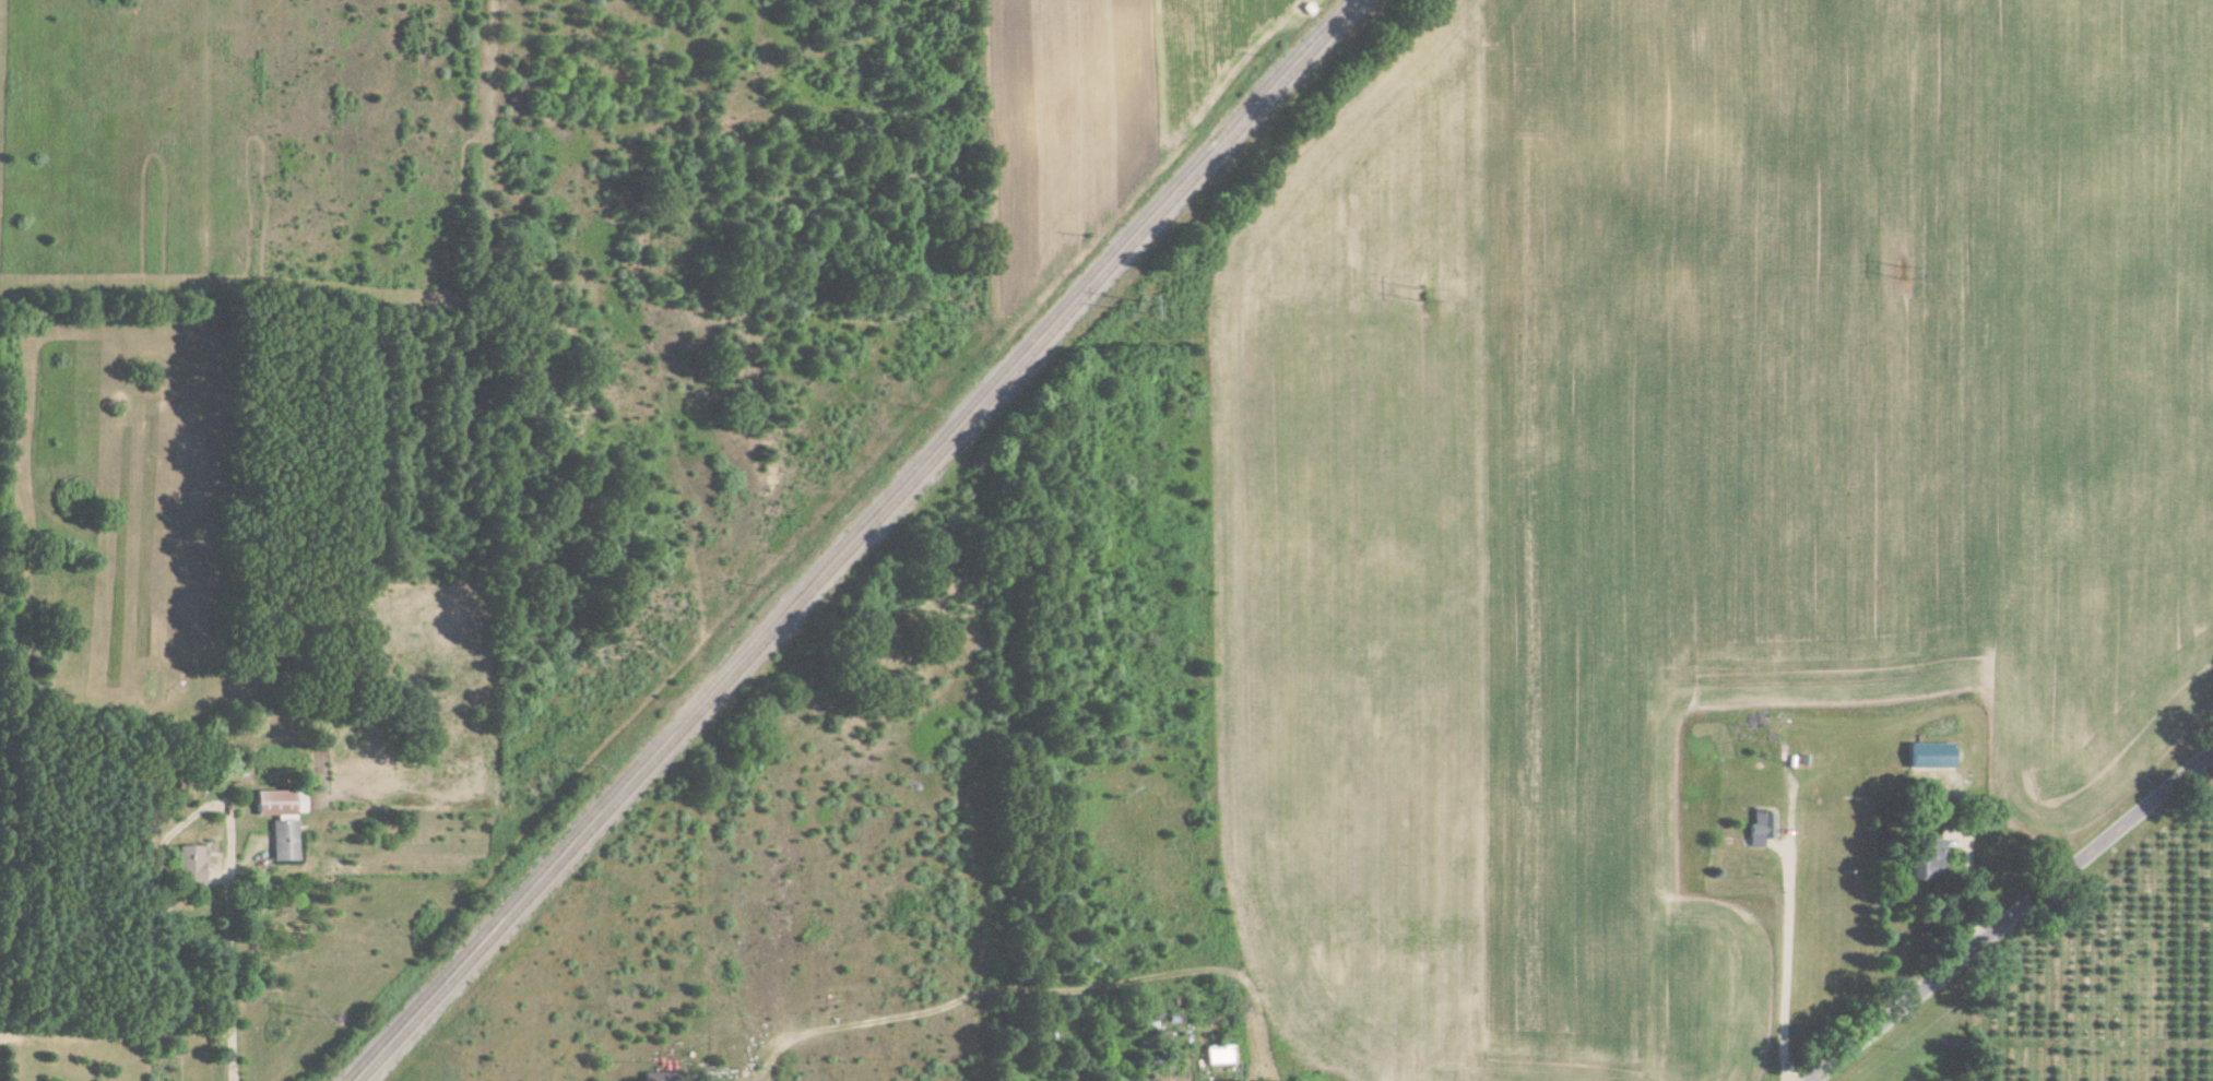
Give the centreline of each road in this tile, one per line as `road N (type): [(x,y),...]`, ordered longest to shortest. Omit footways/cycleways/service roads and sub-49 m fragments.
road 1 (tertiary): [(1816,1080),(2212,758)]

